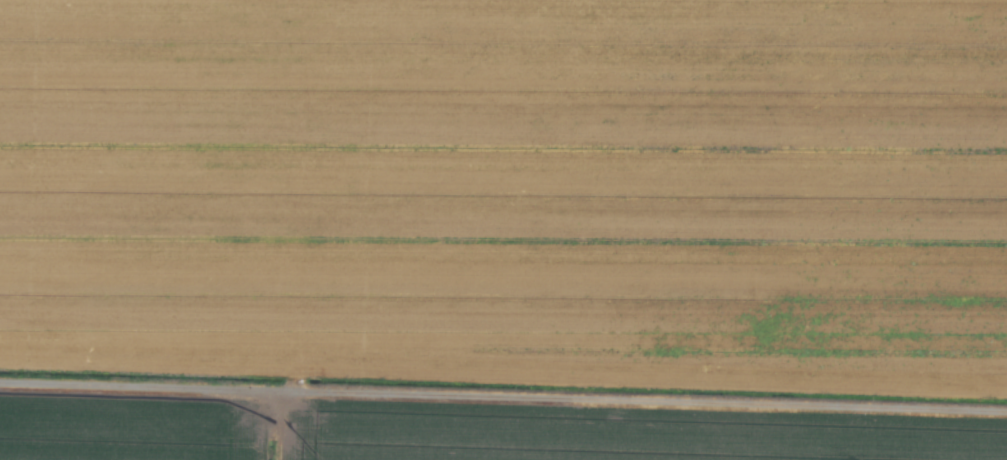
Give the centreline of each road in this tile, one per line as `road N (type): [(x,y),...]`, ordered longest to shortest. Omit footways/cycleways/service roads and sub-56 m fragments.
road 1 (track): [(0,382),(1006,420)]

